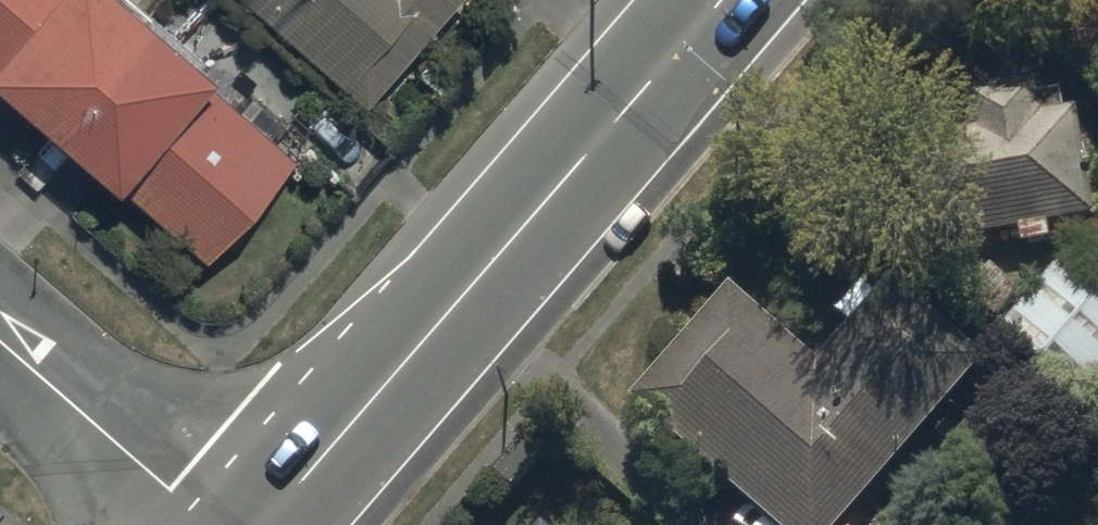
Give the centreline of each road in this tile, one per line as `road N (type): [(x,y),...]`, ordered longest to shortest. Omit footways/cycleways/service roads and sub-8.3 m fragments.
road 1 (secondary): [(260,524),(719,0)]
road 2 (tertiary): [(0,344),(215,524)]

